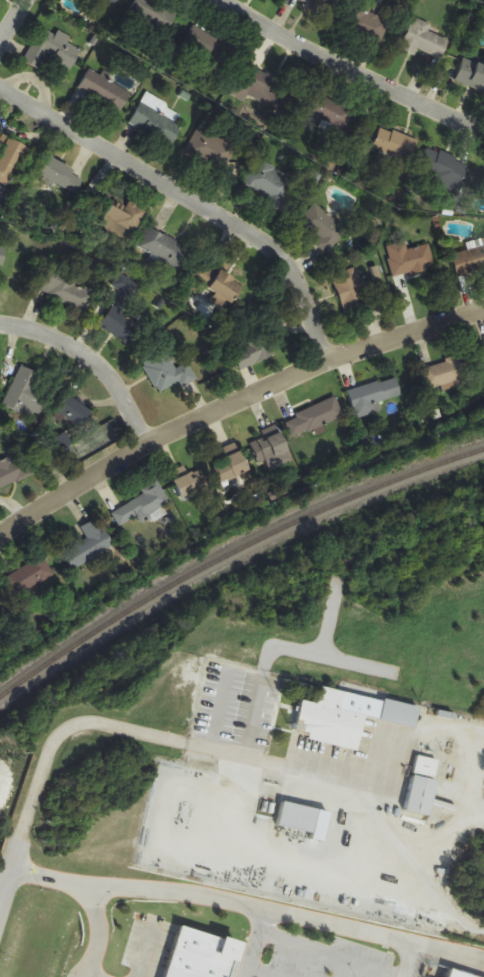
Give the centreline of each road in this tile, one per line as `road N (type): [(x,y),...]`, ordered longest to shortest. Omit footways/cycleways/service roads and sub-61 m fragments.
road 1 (residential): [(483,311),(329,362),(145,442),(0,534)]
road 2 (residential): [(329,362),(282,256),(0,88)]
road 3 (residential): [(483,134),(314,57),(218,0)]
road 4 (residential): [(145,442),(105,371),(81,351),(0,324)]

